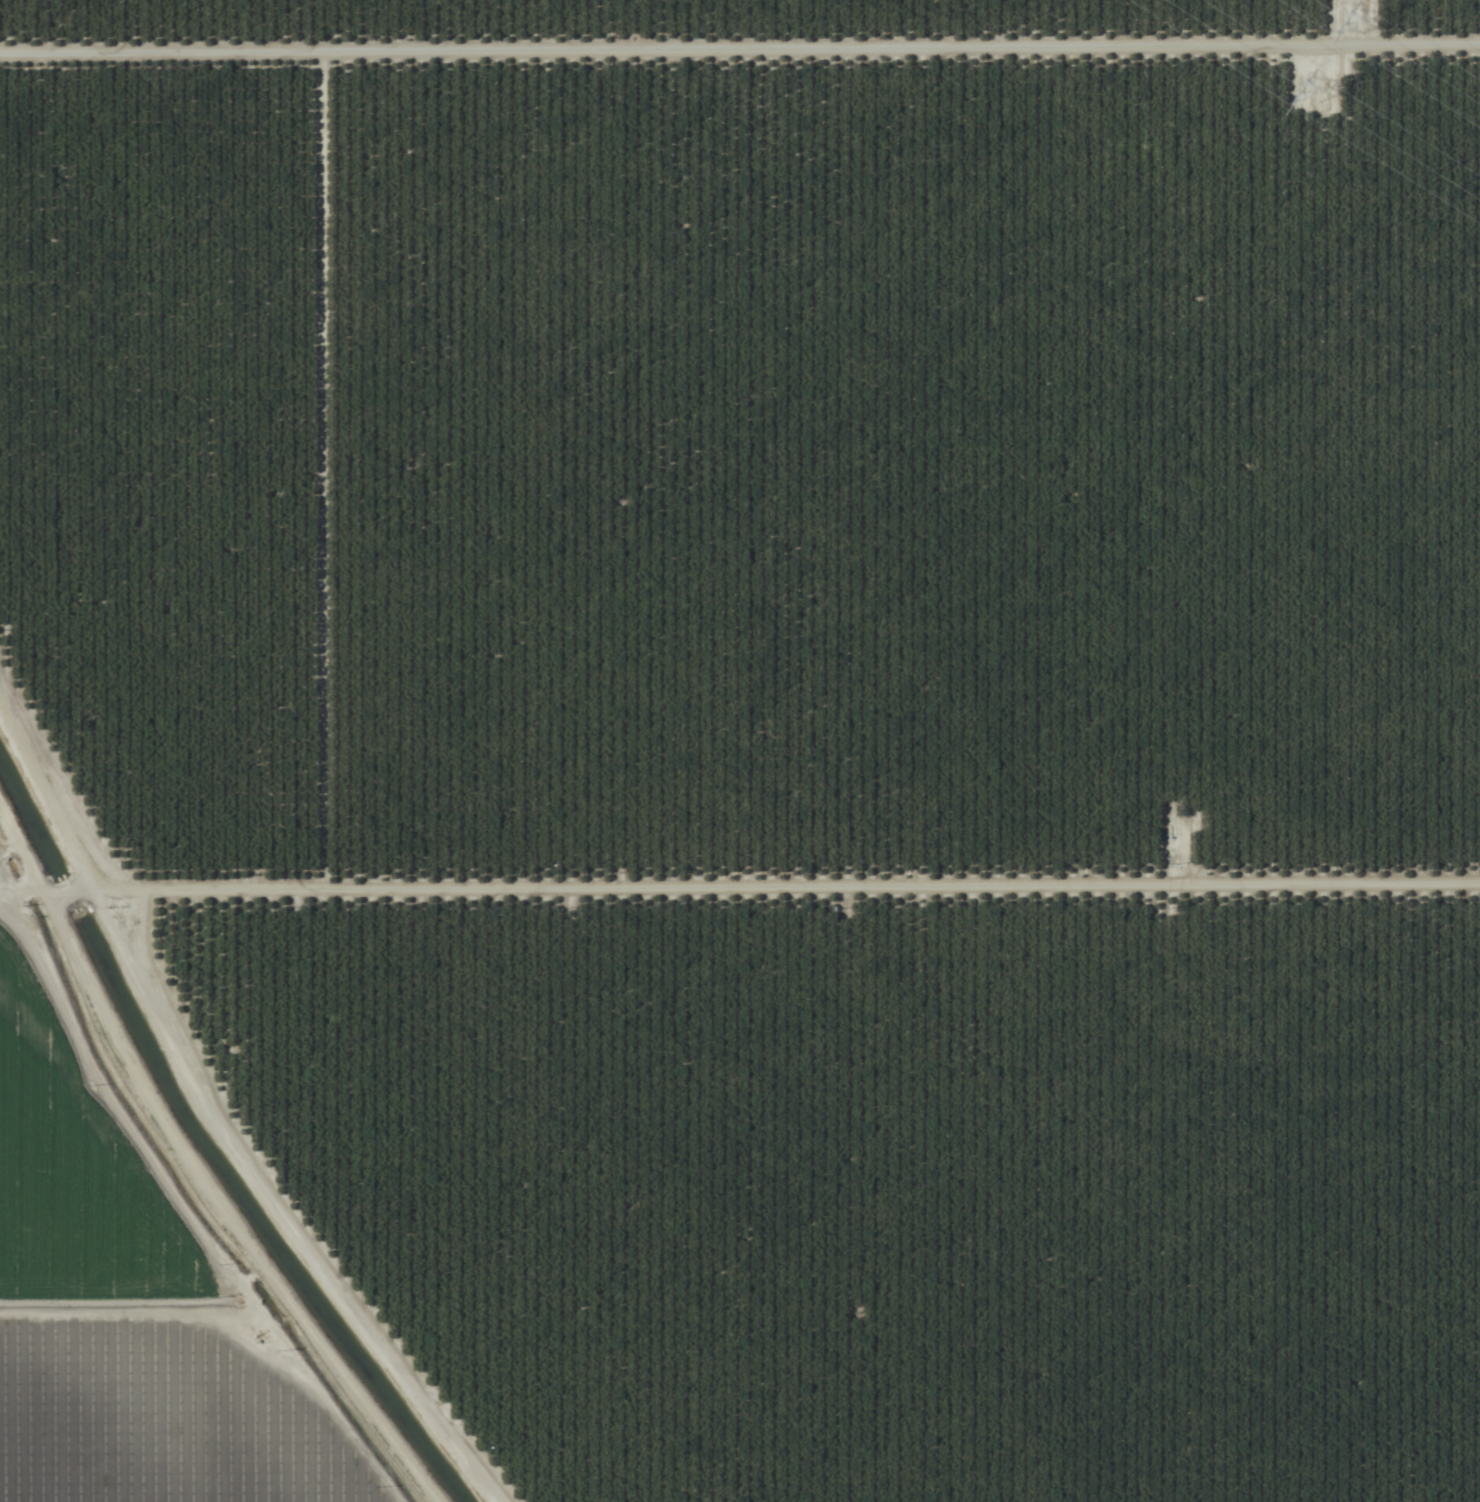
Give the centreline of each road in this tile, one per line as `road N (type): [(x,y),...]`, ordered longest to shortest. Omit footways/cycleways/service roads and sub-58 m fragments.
road 1 (track): [(0,911),(24,911),(154,1173),(401,1501)]

